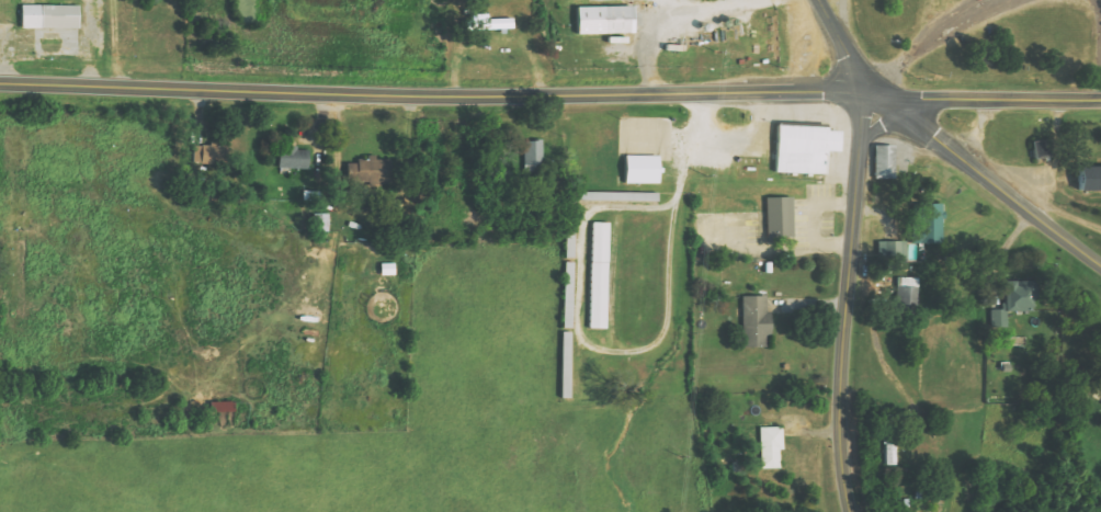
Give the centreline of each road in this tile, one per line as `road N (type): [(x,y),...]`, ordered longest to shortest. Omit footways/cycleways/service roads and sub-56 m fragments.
road 1 (tertiary): [(870,96),(0,81)]
road 2 (secondary): [(853,511),(842,420),(854,195),(870,96)]
road 3 (tertiary): [(1100,264),(870,96)]
road 4 (tertiary): [(1100,103),(870,96)]

